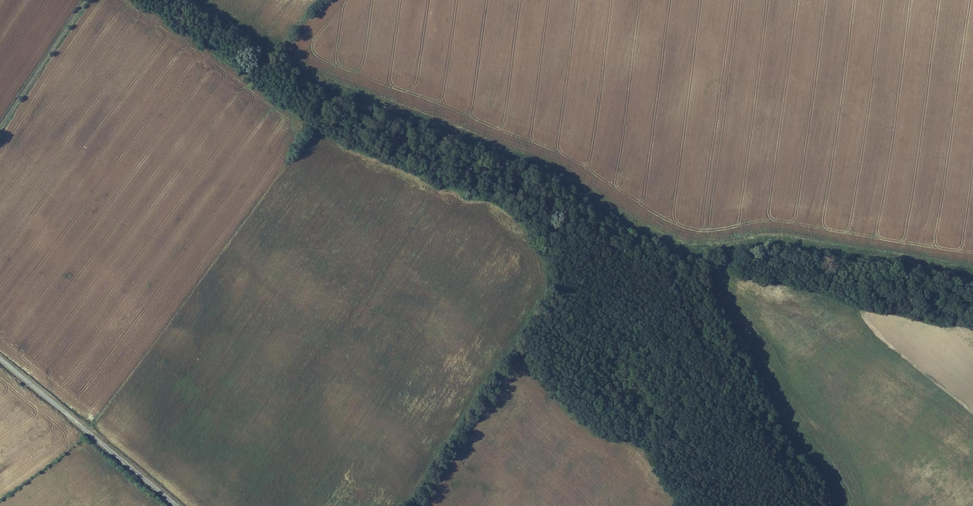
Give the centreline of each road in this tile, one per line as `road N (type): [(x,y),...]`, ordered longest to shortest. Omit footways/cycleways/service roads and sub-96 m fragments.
road 1 (unclassified): [(176,505),(0,359)]

